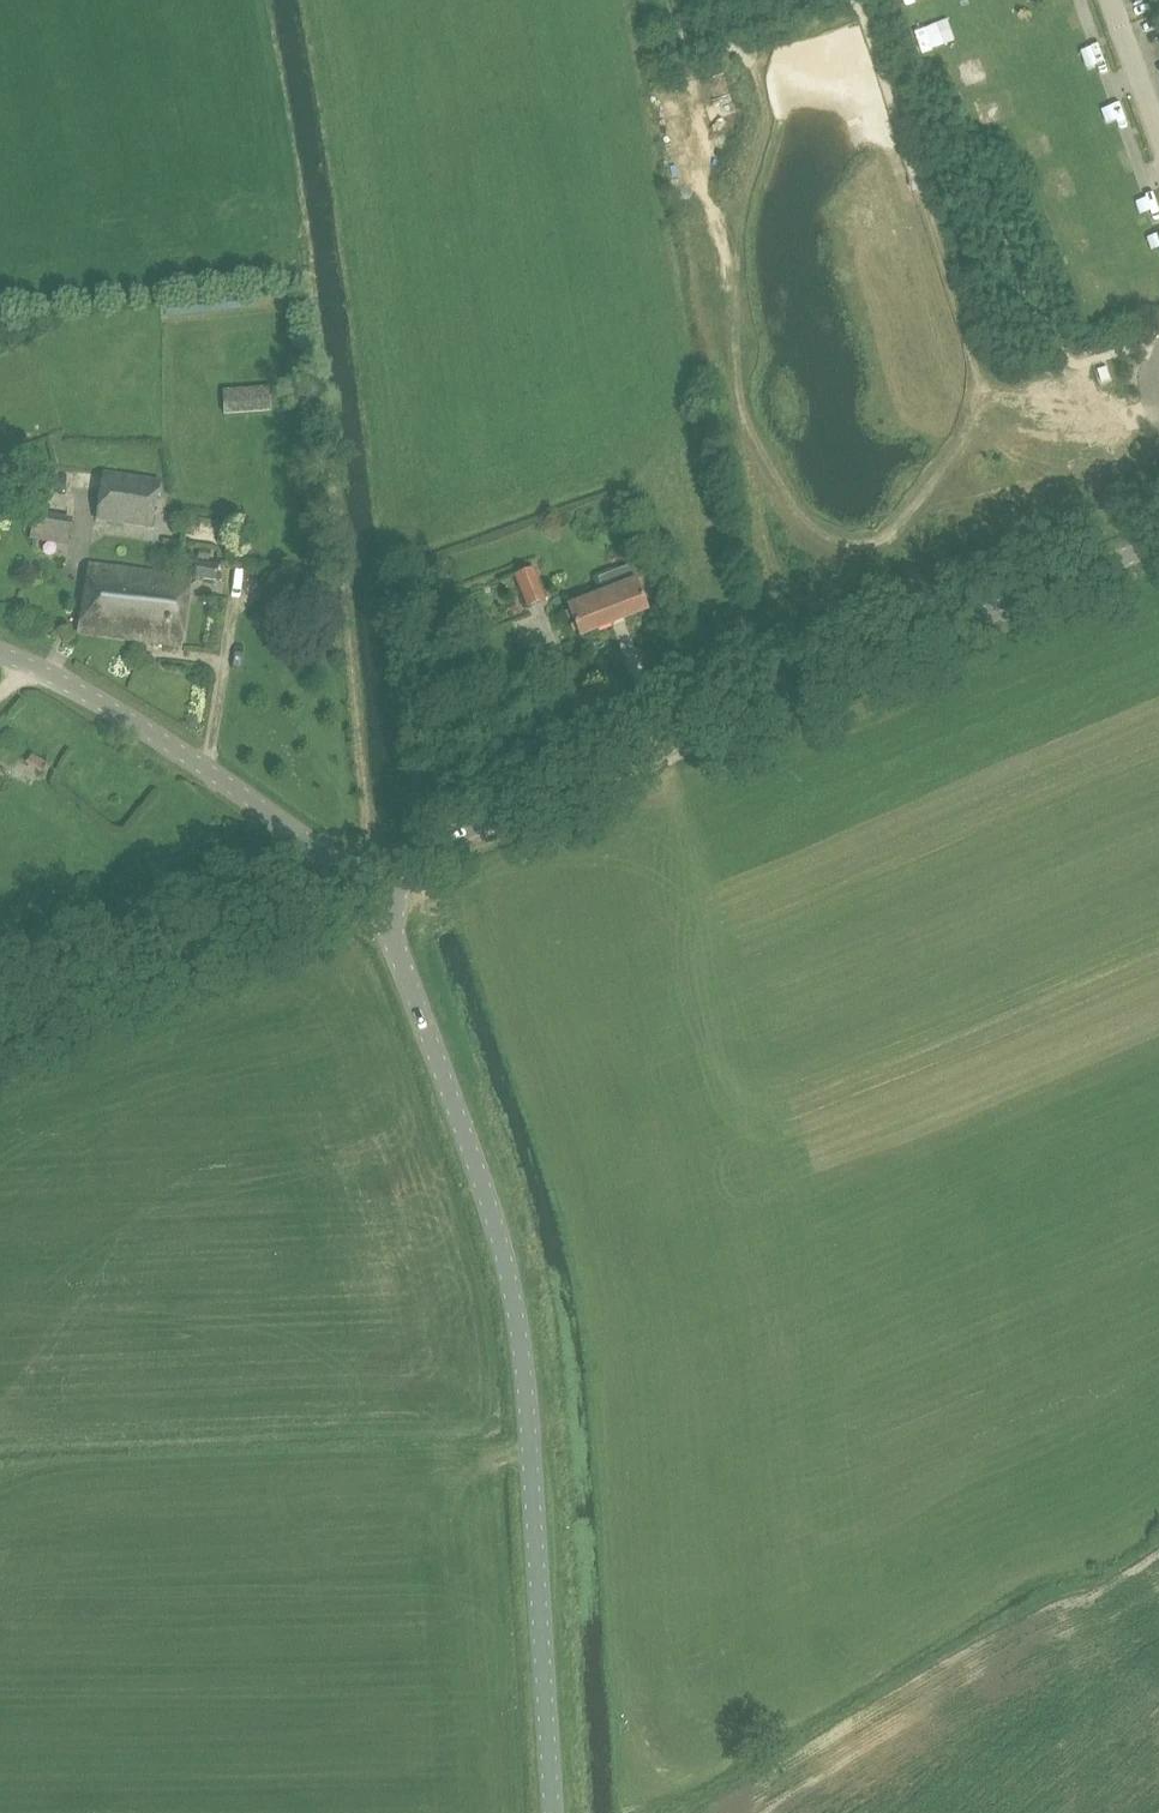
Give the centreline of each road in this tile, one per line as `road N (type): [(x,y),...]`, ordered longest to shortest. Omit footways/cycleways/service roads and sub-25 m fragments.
road 1 (tertiary): [(551,1812),(527,1393),(508,1269),(366,872)]
road 2 (tertiary): [(366,872),(1158,545)]
road 3 (tertiary): [(366,872),(203,763),(0,655)]
road 4 (track): [(366,872),(0,1020)]

